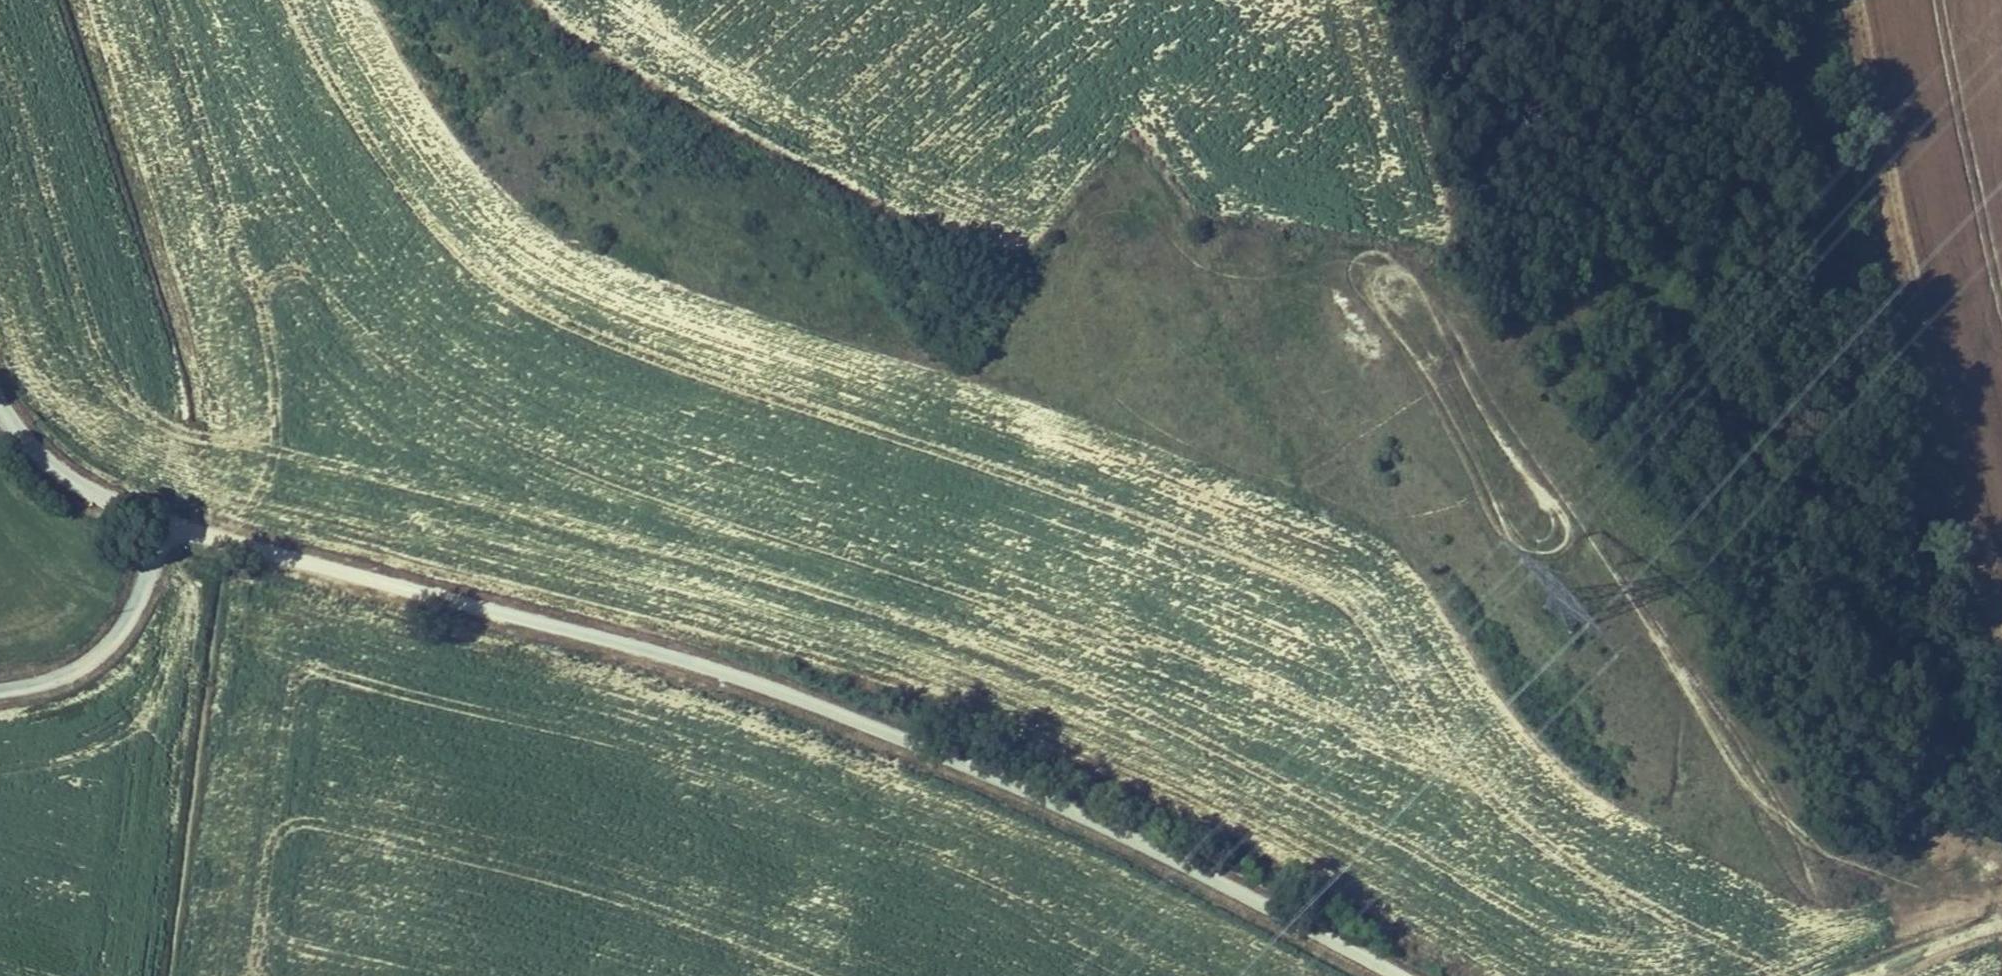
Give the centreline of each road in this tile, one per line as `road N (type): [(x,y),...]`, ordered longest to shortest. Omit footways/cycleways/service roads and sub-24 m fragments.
road 1 (tertiary): [(1402,975),(994,773),(849,715),(705,666),(161,523)]
road 2 (unclassified): [(0,690),(68,673),(99,654),(139,597),(161,523)]
road 3 (tertiary): [(161,523),(52,467),(0,402)]
road 4 (track): [(2001,926),(1873,975)]

